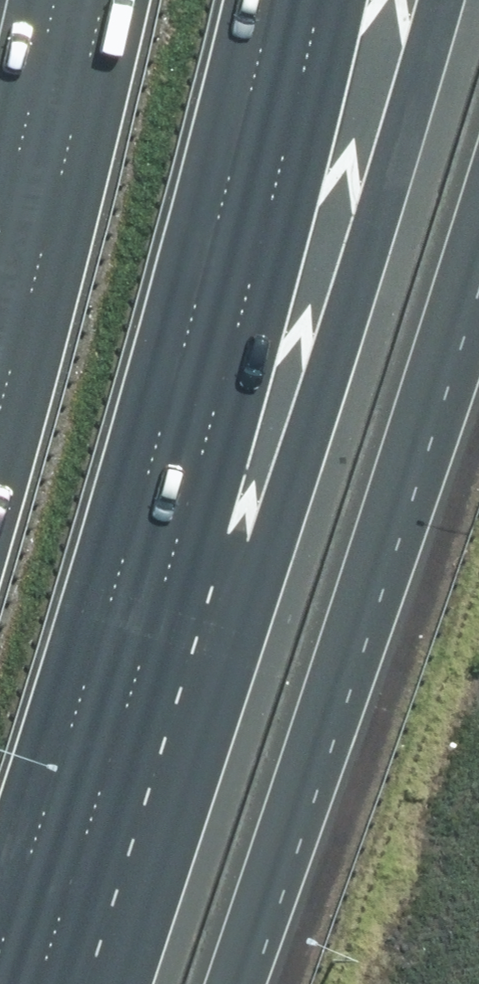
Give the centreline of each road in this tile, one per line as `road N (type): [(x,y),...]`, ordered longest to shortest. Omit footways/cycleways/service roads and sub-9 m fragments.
road 1 (motorway): [(437,0),(271,543),(49,983)]
road 2 (motorway): [(271,0),(0,937)]
road 3 (motorway): [(0,414),(101,0)]

